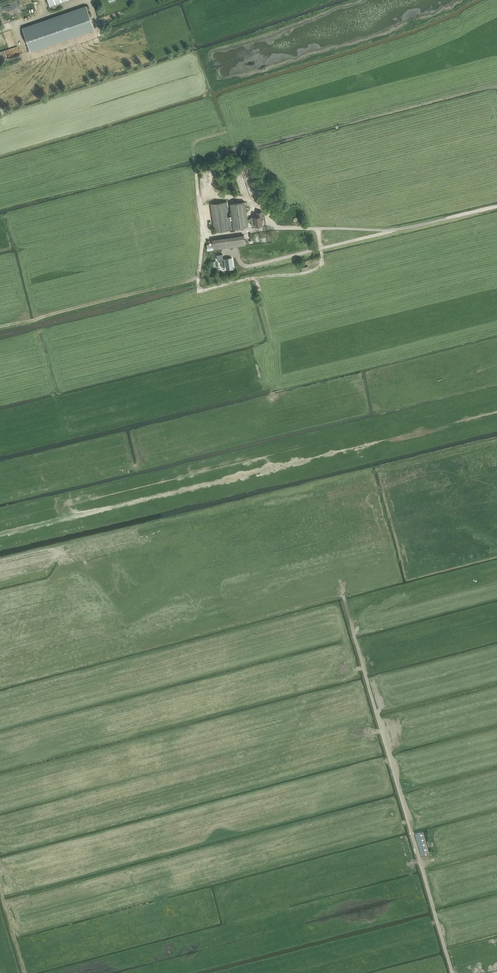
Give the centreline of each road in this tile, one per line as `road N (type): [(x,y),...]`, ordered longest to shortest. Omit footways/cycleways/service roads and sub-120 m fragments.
road 1 (track): [(452,972),(353,634)]

